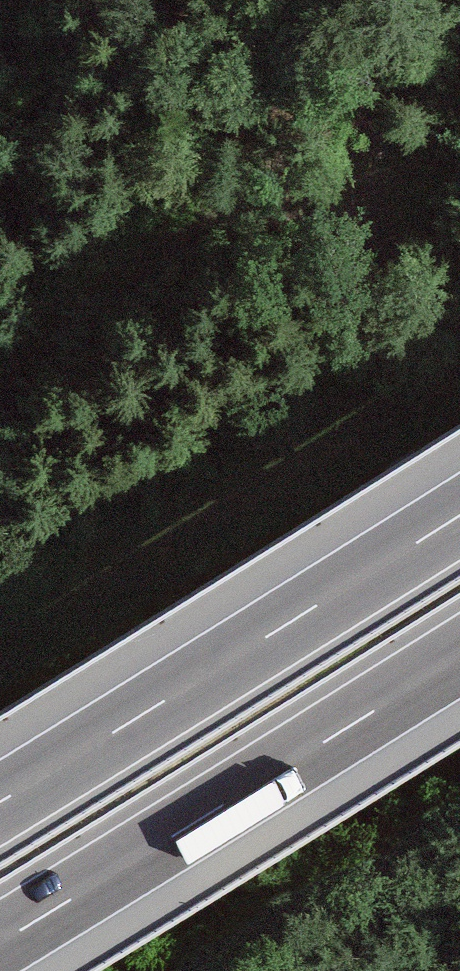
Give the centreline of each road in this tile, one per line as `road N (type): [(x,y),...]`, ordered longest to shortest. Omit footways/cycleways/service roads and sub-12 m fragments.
road 1 (motorway): [(459,515),(0,802)]
road 2 (motorway): [(0,942),(459,657)]
road 3 (track): [(0,397),(88,299),(143,260),(306,202),(459,168)]
road 4 (track): [(0,640),(417,380)]

